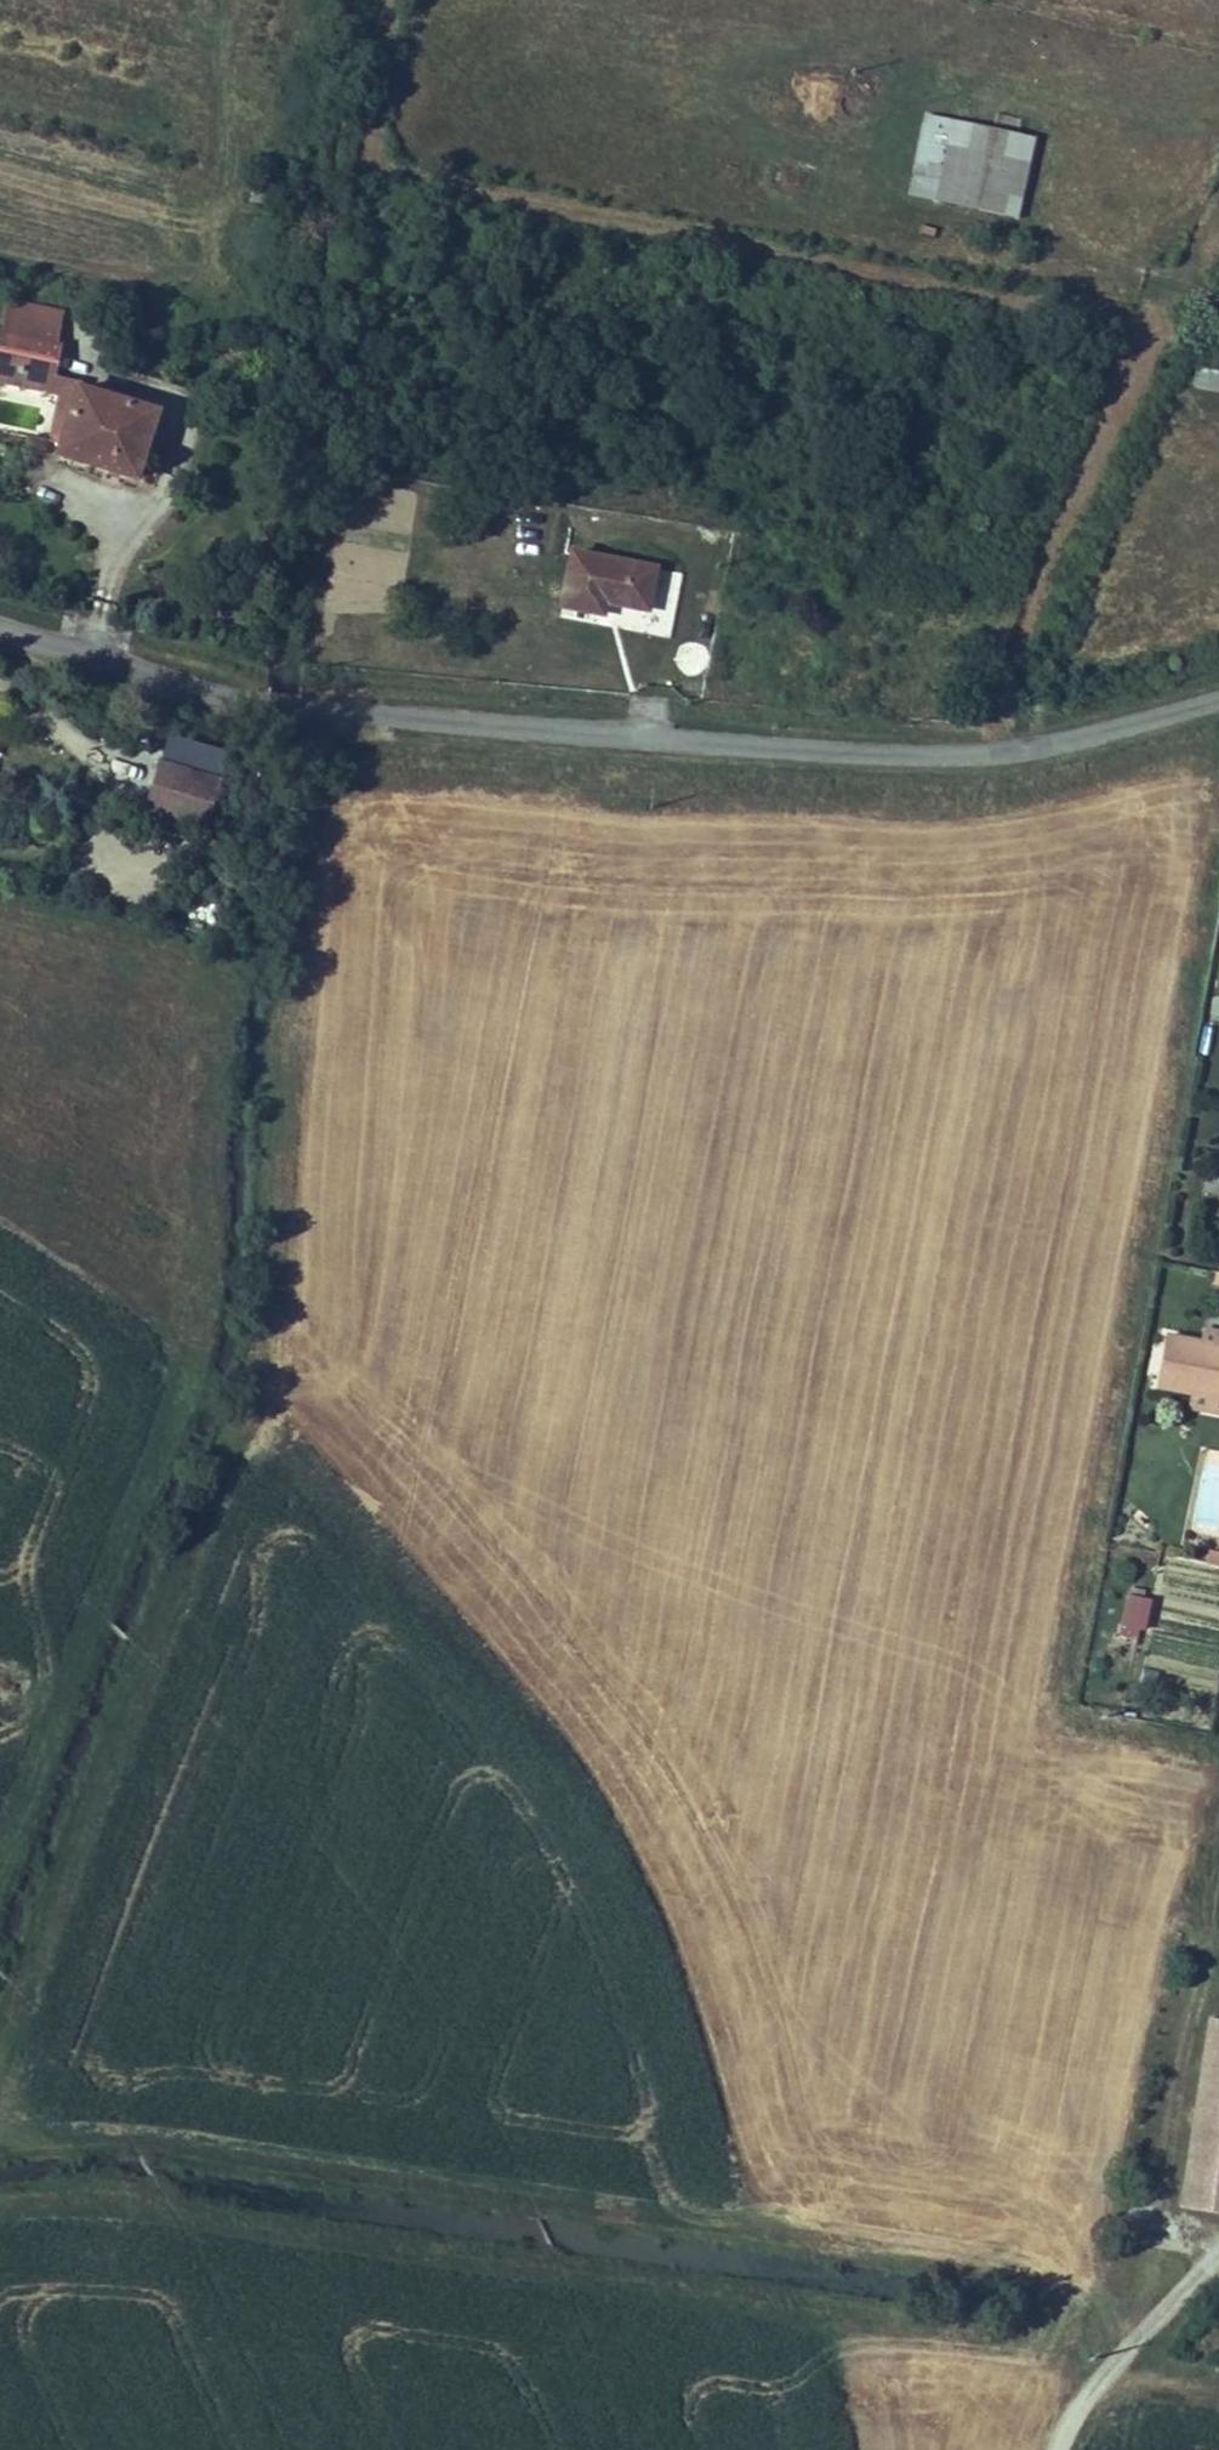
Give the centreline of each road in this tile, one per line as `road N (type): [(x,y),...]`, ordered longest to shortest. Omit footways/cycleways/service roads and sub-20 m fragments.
road 1 (unclassified): [(0,630),(242,701),(460,727),(958,759),(1218,699)]
road 2 (unclassified): [(1218,2257),(1083,2406),(1059,2449)]

